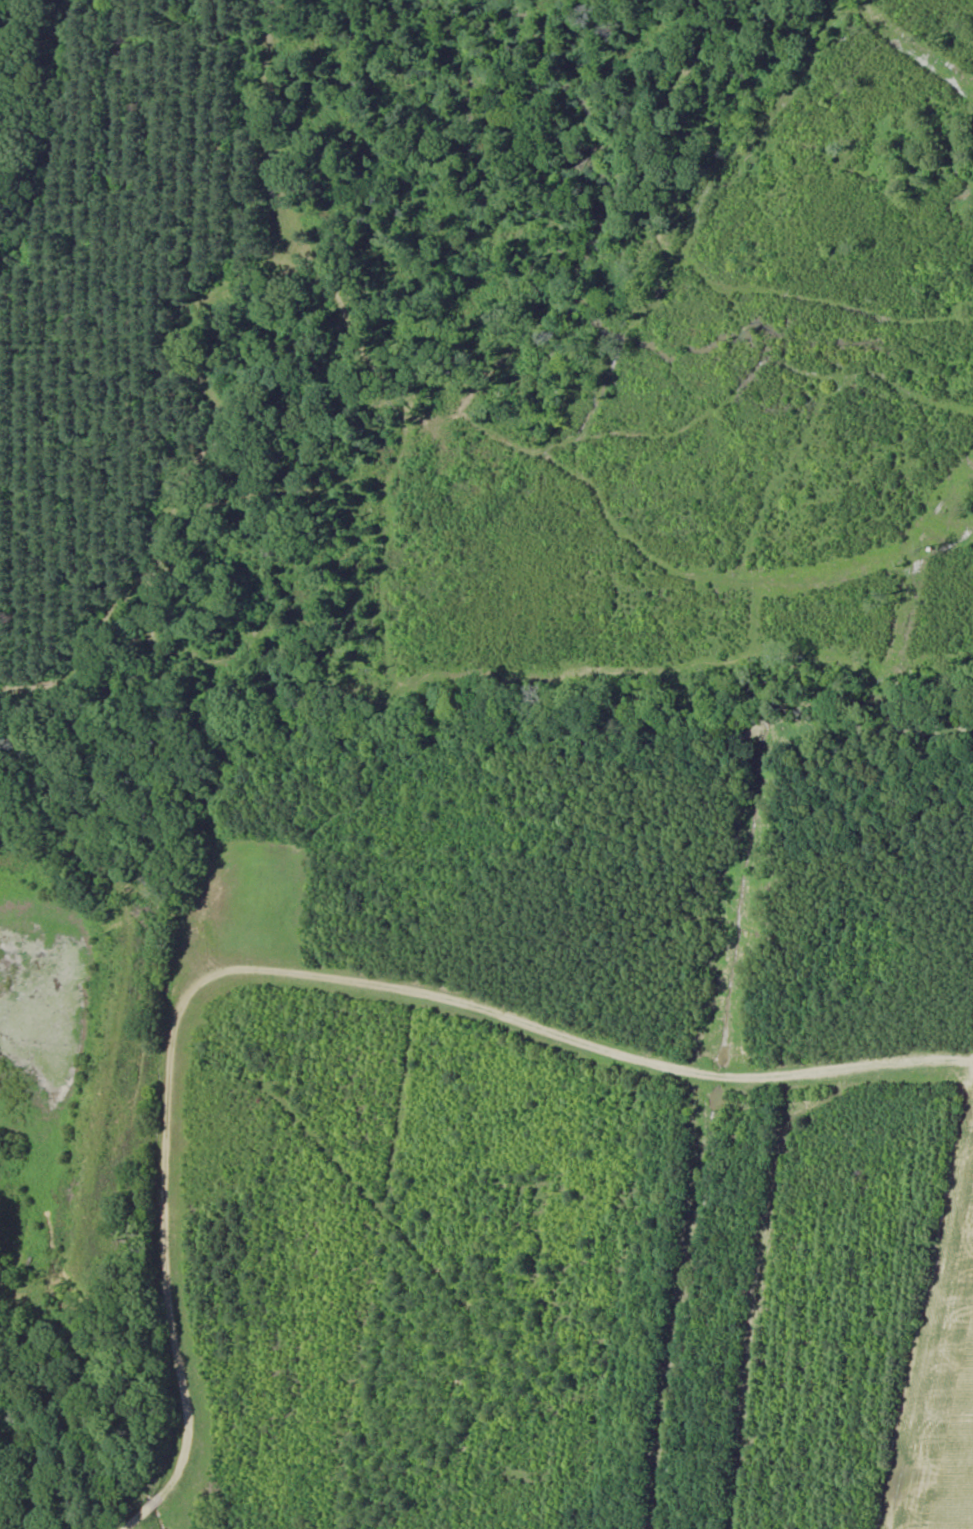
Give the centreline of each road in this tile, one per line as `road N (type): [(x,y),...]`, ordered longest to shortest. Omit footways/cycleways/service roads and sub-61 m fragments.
road 1 (residential): [(129,1528),(159,1499),(209,1393),(209,1004),(254,958),(375,948),(737,1049),(972,1058)]

